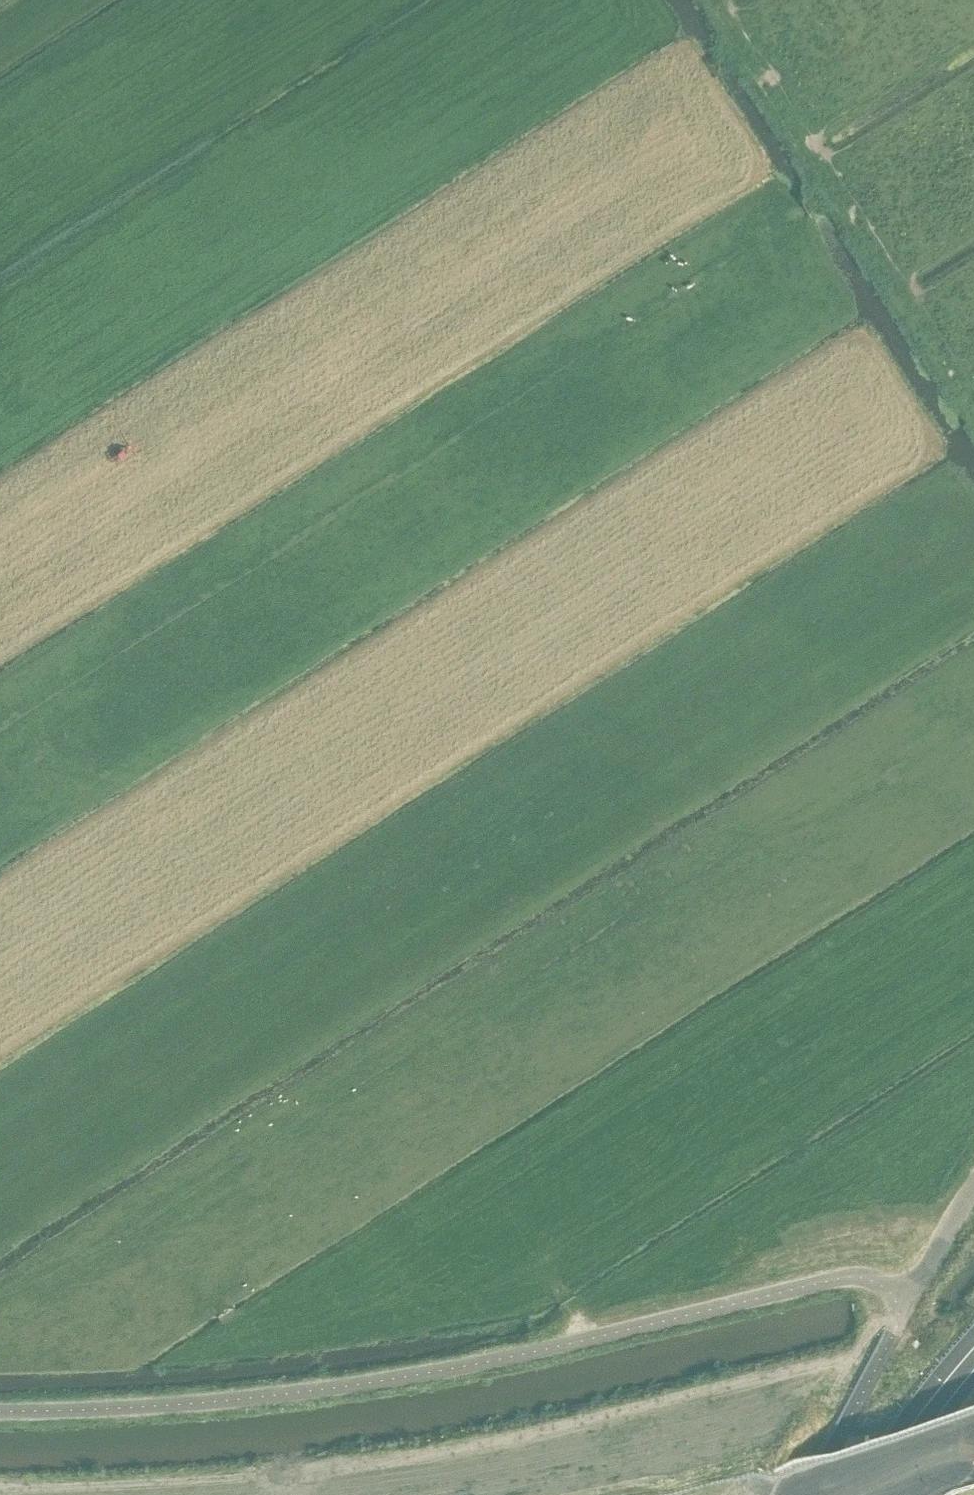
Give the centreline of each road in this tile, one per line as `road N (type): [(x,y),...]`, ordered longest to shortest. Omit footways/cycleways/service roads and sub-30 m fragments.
road 1 (motorway): [(973,1357),(873,1494)]
road 2 (motorway): [(973,1455),(851,1494)]

